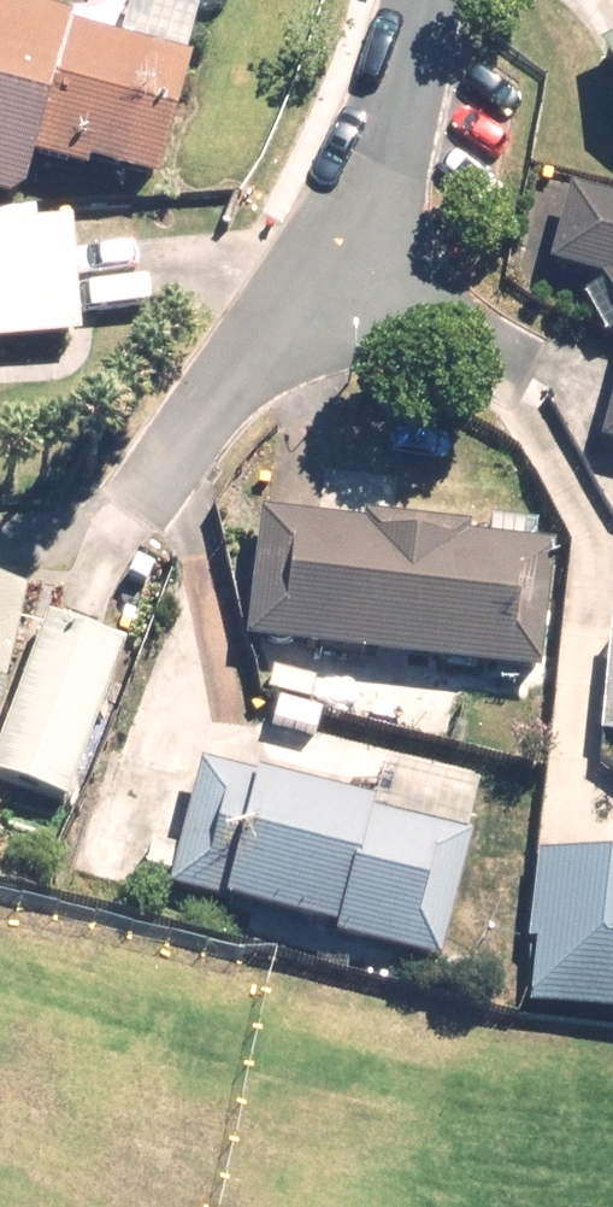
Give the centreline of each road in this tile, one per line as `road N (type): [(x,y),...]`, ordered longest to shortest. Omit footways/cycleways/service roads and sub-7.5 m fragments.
road 1 (residential): [(312,262),(126,530)]
road 2 (residential): [(422,0),(400,89),(312,262)]
road 3 (residential): [(536,377),(312,262)]

